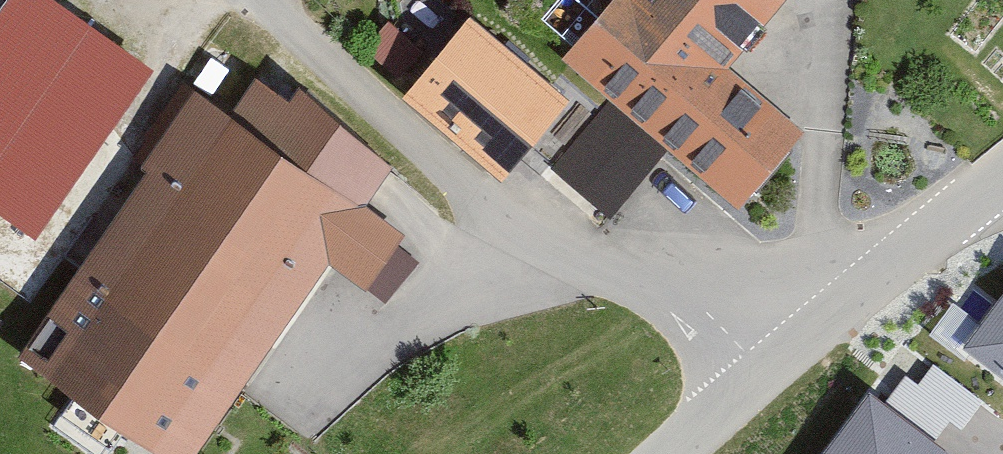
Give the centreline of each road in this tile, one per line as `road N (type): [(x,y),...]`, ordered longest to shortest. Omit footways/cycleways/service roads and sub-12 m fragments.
road 1 (tertiary): [(1002,189),(683,453)]

